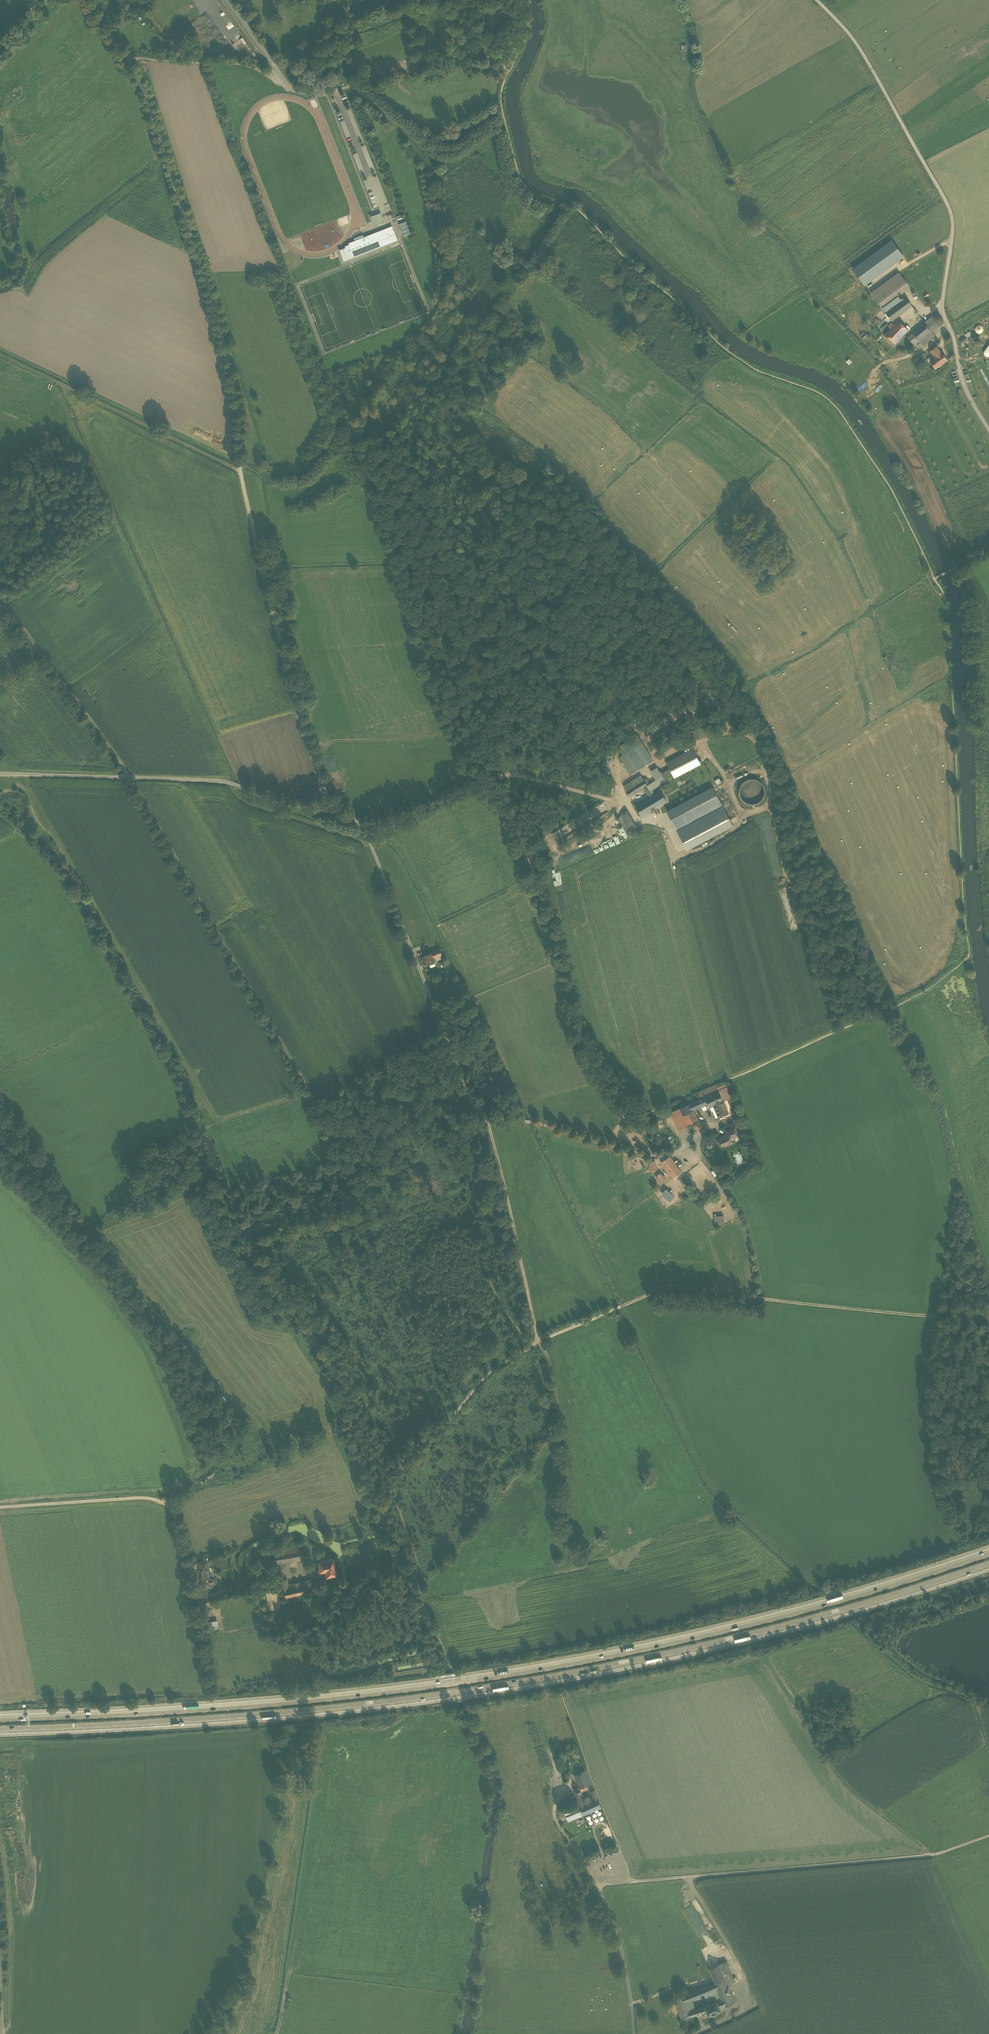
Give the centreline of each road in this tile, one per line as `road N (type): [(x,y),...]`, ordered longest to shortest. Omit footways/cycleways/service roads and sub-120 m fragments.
road 1 (motorway): [(988,1551),(784,1613),(537,1668),(325,1698),(0,1718)]
road 2 (motorway): [(0,1730),(324,1709),(538,1679),(789,1624),(988,1563)]
road 3 (unclassified): [(84,0),(144,92),(216,316),(263,569),(332,806)]
road 4 (track): [(0,597),(129,777),(359,1195)]
road 5 (unclassified): [(332,806),(363,827),(475,1113),(654,1157)]
road 6 (unclassified): [(817,0),(863,55),(950,208),(943,313),(965,388),(988,429)]
road 7 (track): [(559,1572),(566,1525),(555,1391),(482,1113)]
road 8 (track): [(534,1346),(674,1288),(988,1321)]
road 9 (track): [(633,1882),(934,1855),(988,1835)]
road 10 (residential): [(0,1507),(142,1498),(167,1505),(192,1598),(284,1576)]
road 11 (unclassified): [(332,806),(280,804),(219,782),(0,774)]
road 12 (track): [(659,817),(729,1078)]
road 13 (track): [(241,471),(0,358)]
road 14 (unclassified): [(634,2033),(620,1940),(588,1867),(556,1822),(553,1796)]
road 15 (track): [(762,1297),(748,1223),(693,1145),(654,1157)]
road 16 (track): [(795,1707),(850,1791),(934,1855)]
road 17 (track): [(393,1492),(490,1375),(534,1346)]
road 18 (track): [(659,817),(637,819),(626,800),(515,774),(483,782)]
road 19 (track): [(492,125),(452,150),(429,150),(352,85)]
road 20 (track): [(290,87),(240,64),(126,61)]
road 21 (track): [(483,782),(391,821),(359,821)]

